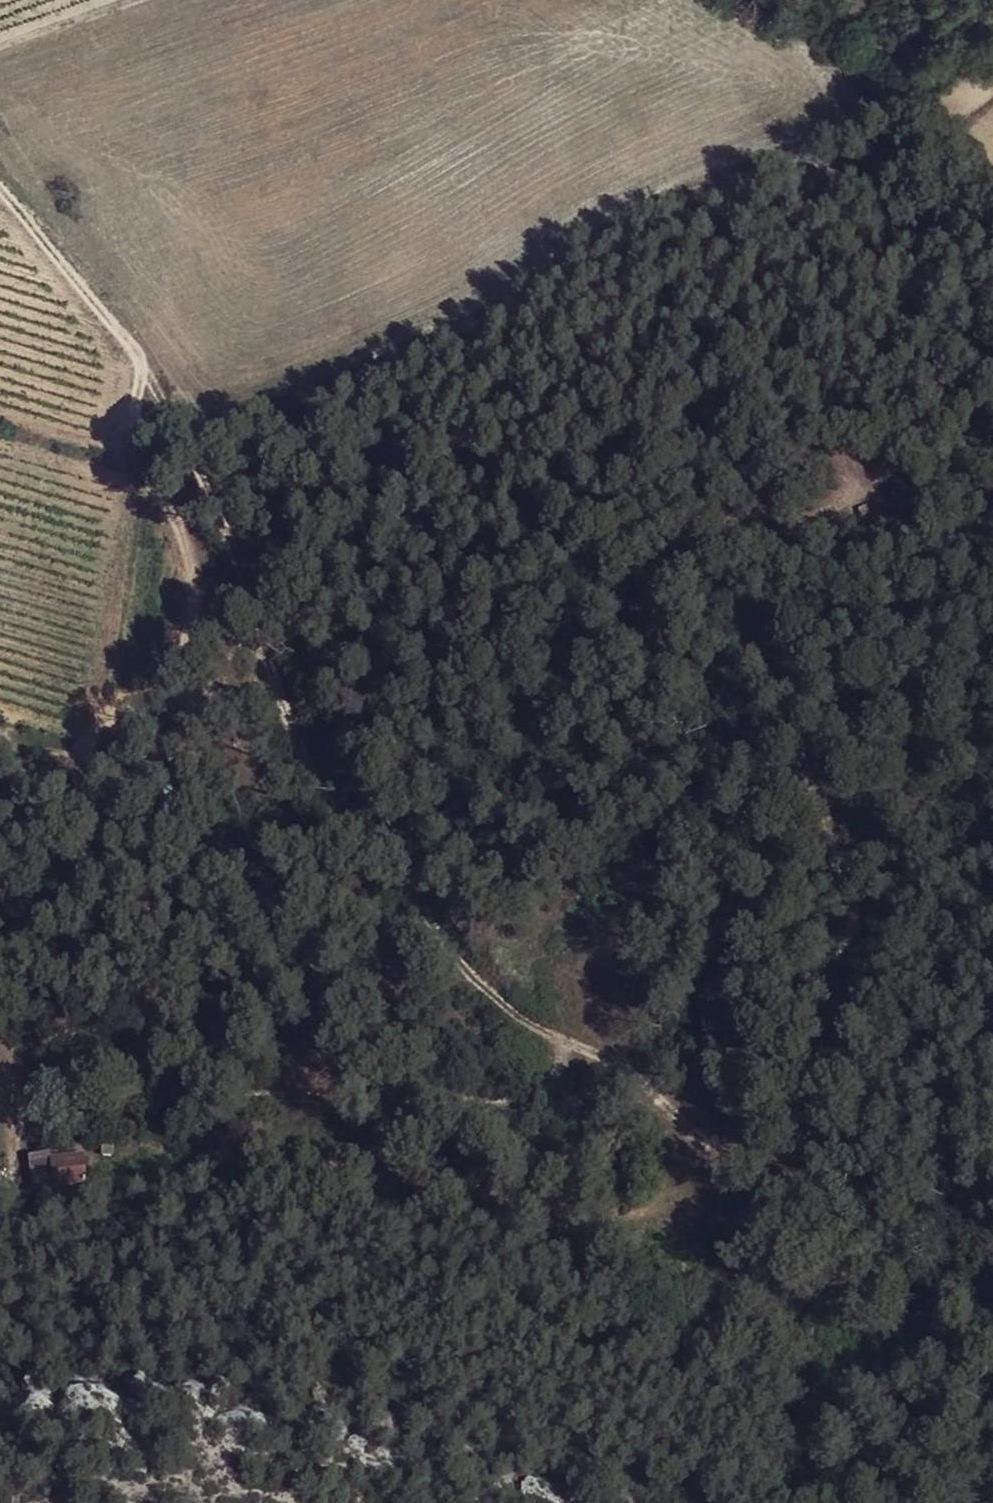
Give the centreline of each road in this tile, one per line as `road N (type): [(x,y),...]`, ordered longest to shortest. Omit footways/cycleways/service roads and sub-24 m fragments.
road 1 (track): [(0,190),(80,271),(231,531),(259,638),(341,818),(504,1004),(598,1054),(747,1160),(782,1159)]
road 2 (track): [(435,926),(308,991),(45,986),(0,970)]

